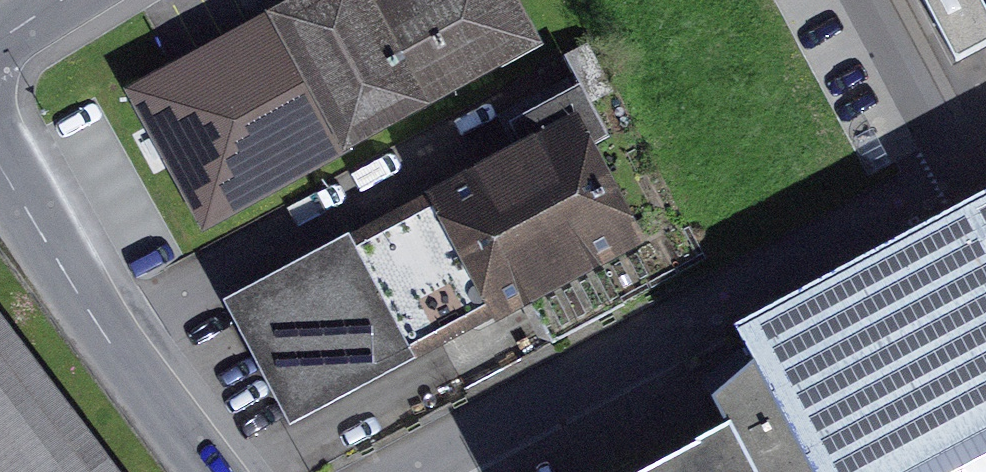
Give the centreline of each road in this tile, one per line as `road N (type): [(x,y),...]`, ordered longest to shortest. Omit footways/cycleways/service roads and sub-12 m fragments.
road 1 (residential): [(0,166),(105,340),(206,471)]

